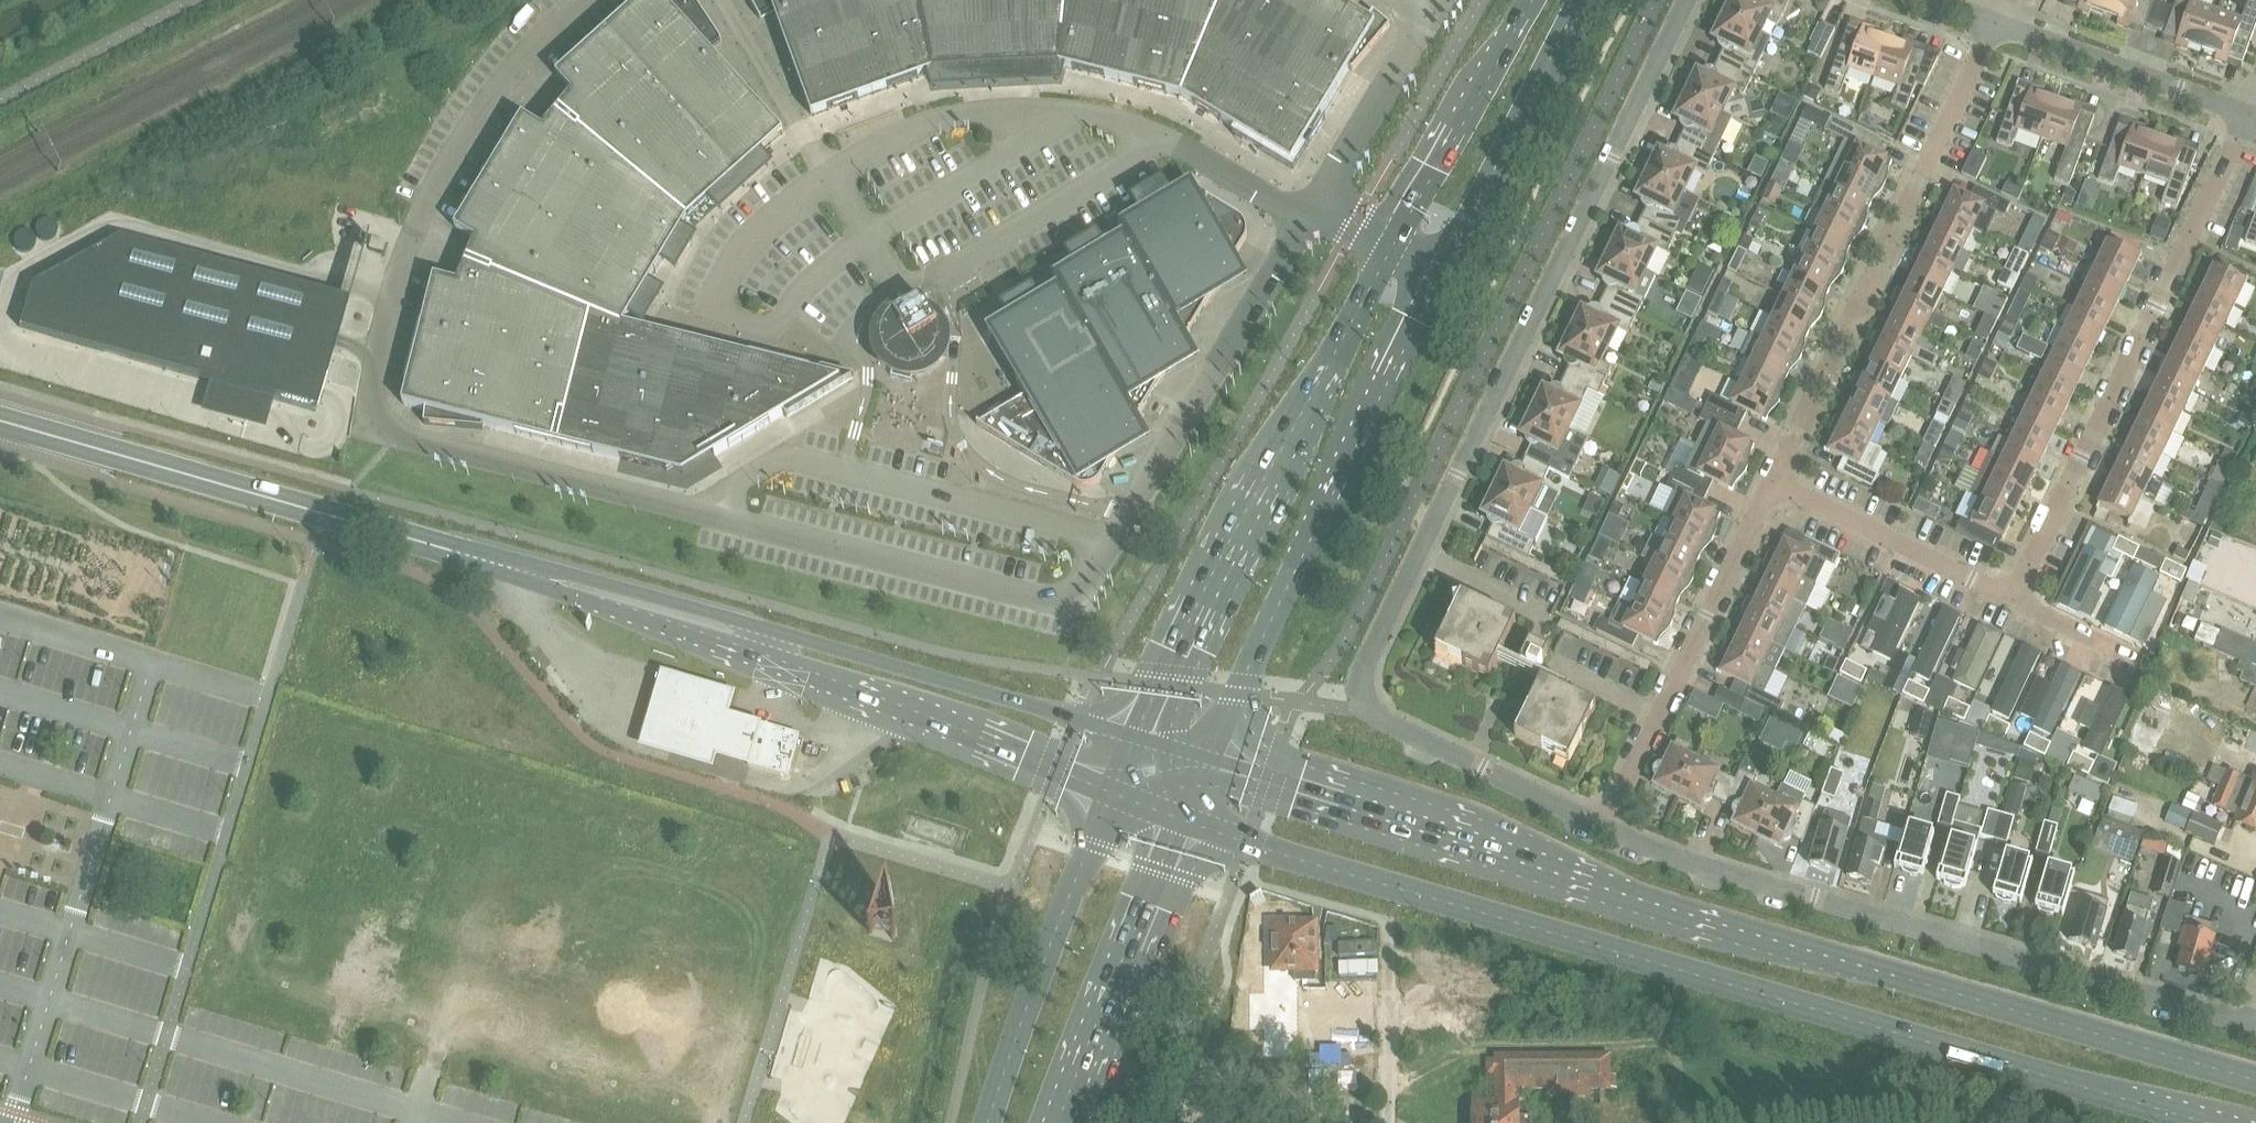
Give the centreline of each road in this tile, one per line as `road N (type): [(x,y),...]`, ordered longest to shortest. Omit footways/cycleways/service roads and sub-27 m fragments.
road 1 (primary): [(2255,1081),(1210,768)]
road 2 (primary): [(1185,821),(2207,1122)]
road 3 (residential): [(1604,826),(1380,719),(1364,702),(1361,679),(1686,0)]
road 4 (unclassified): [(692,511),(396,436),(383,429),(371,400),(390,301),(433,189),(500,85),(583,0)]
road 5 (unclassified): [(1306,219),(1162,138),(1094,116),(1032,109),(969,112),(902,131),(829,175),(724,0)]
road 6 (residential): [(1604,826),(1688,861),(2253,1026)]
road 7 (secondary): [(1141,741),(654,598),(559,582)]
road 8 (secondary): [(559,582),(612,610),(1118,795)]
road 9 (secondary): [(559,582),(0,419)]
road 10 (primary): [(1394,244),(1141,741)]
road 11 (primary): [(1210,768),(1283,595),(1443,271)]
road 12 (residential): [(2015,601),(2249,116)]
road 13 (residential): [(1770,484),(1992,27)]
road 14 (unclassified): [(1112,538),(1070,605),(692,511)]
road 15 (unclassified): [(1112,538),(785,456),(692,511)]
road 16 (residential): [(1604,826),(1770,484)]
road 17 (unclassified): [(1112,538),(1306,219)]
road 18 (secondary): [(1118,795),(1056,930),(988,1122)]
road 19 (secondary): [(1066,1122),(1185,821)]
road 20 (primary): [(1443,271),(1581,0)]
road 21 (primary): [(1527,0),(1394,244)]
road 22 (residential): [(2249,116),(1992,27)]
road 23 (residential): [(1770,484),(2015,601)]
road 24 (unclassified): [(1317,201),(1431,16)]
road 25 (residential): [(1389,1122),(1388,943)]
road 26 (residential): [(2171,750),(2209,654),(2255,669)]
road 27 (residential): [(2015,601),(2147,663)]

